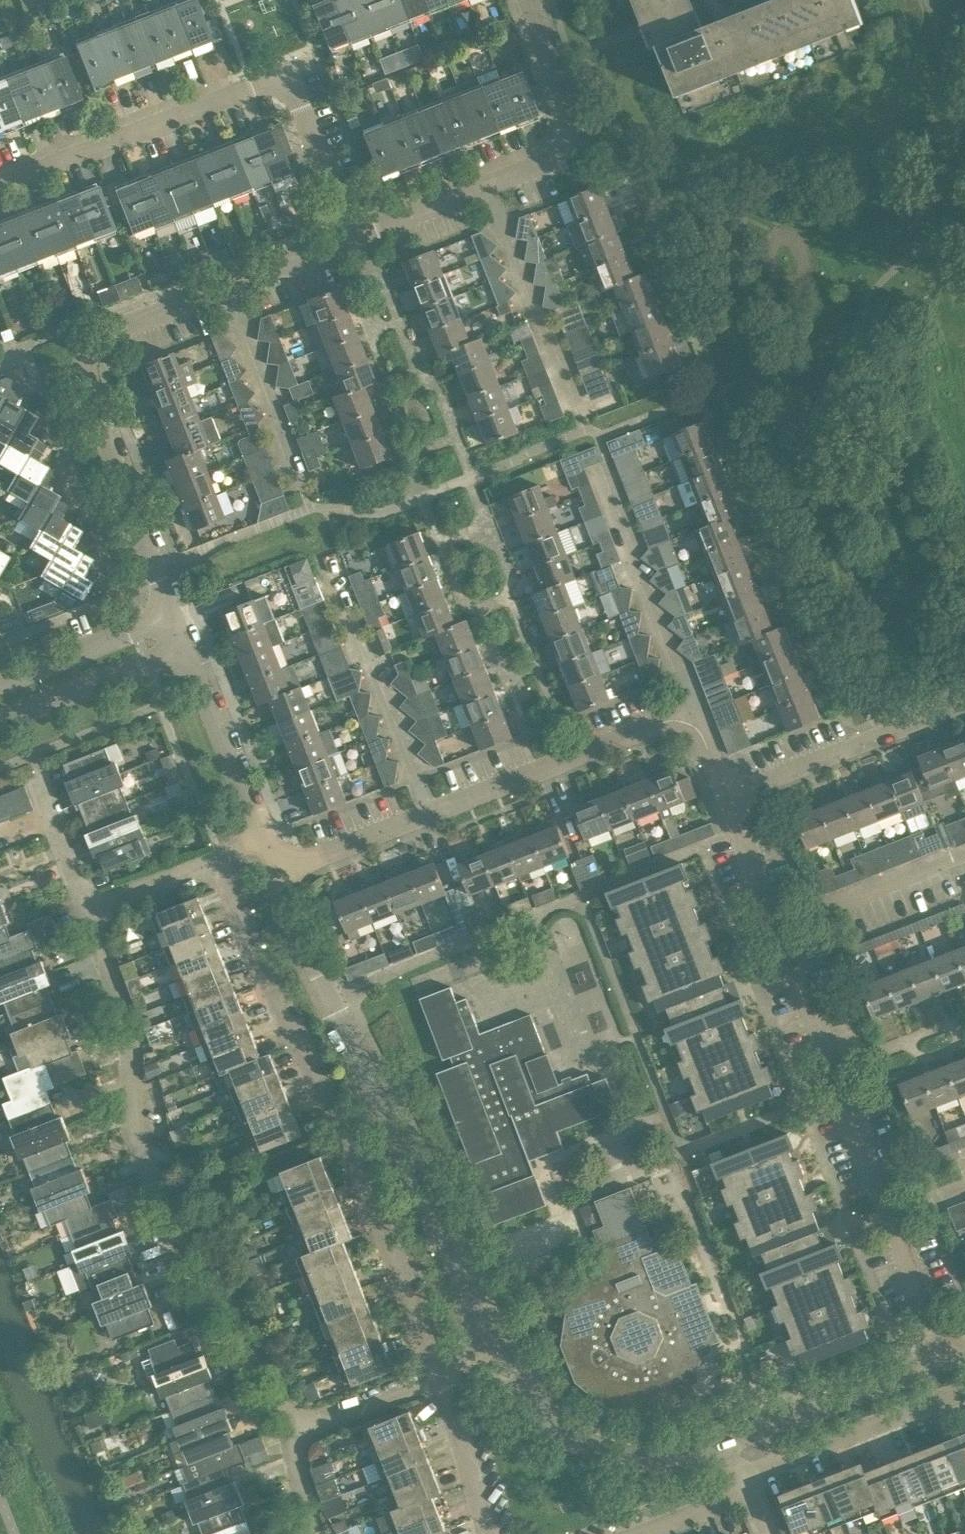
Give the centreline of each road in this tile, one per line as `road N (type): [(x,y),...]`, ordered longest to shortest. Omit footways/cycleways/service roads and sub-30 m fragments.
road 1 (residential): [(556,58),(585,49),(857,747)]
road 2 (residential): [(727,796),(944,1358)]
road 3 (residential): [(171,616),(84,382),(92,344),(106,331),(353,231)]
road 4 (residential): [(217,856),(243,930),(333,1115),(435,1375)]
road 5 (residential): [(296,1426),(141,1152),(132,1119),(131,1042),(87,915)]
road 6 (residential): [(273,873),(671,720),(700,732),(727,796)]
road 7 (residential): [(504,1343),(273,873)]
road 8 (residential): [(0,184),(266,81),(280,83),(292,91),(353,231)]
road 9 (residential): [(353,231),(560,155),(575,130),(556,58)]
road 10 (residential): [(726,1442),(671,1455),(611,1453),(532,1398),(504,1343)]
road 11 (residential): [(746,1481),(756,1468),(964,1389)]
road 12 (residential): [(944,1358),(726,1442)]
road 13 (residential): [(258,837),(183,649)]
road 14 (residential): [(0,719),(183,649)]
road 15 (residential): [(171,616),(0,682)]
road 16 (residential): [(435,1375),(487,1533)]
road 17 (residential): [(296,1426),(435,1375)]
road 18 (residential): [(87,915),(217,856)]
road 19 (residential): [(87,915),(38,785)]
road 20 (residential): [(727,796),(857,747)]
road 21 (residential): [(637,1533),(735,1495),(746,1481)]

